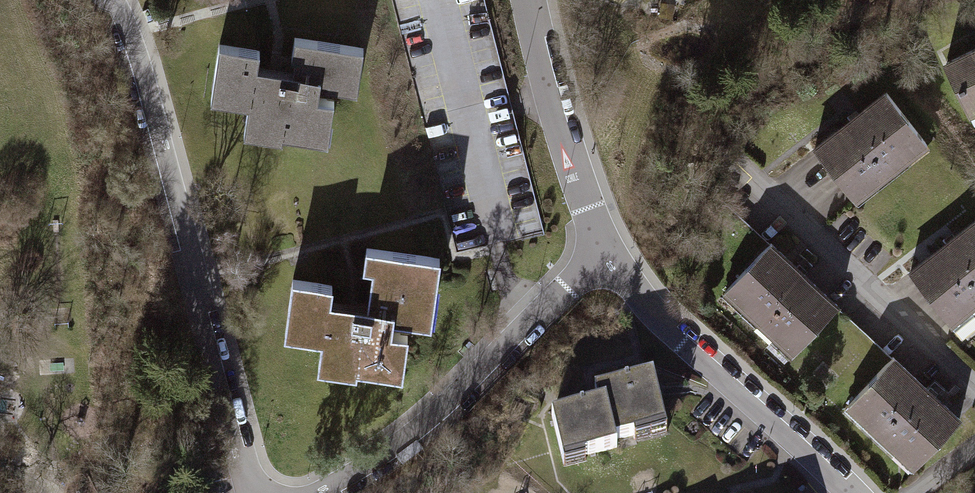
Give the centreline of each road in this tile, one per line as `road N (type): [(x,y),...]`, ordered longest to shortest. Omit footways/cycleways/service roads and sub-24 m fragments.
road 1 (residential): [(252,492),(199,276),(110,0)]
road 2 (residential): [(327,492),(416,435),(603,263)]
road 3 (residential): [(855,492),(603,263)]
road 4 (residential): [(974,382),(746,176)]
road 5 (residential): [(603,263),(531,0)]

